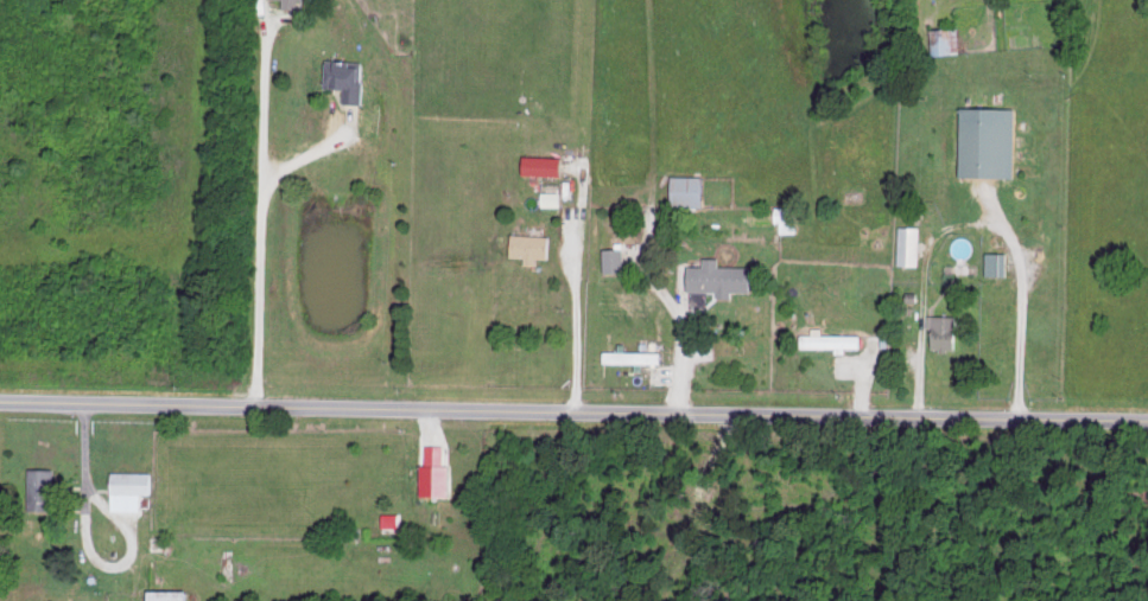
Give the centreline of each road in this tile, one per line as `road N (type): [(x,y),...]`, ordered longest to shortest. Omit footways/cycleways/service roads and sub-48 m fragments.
road 1 (residential): [(1147,420),(0,403)]
road 2 (residential): [(255,407),(262,28)]

